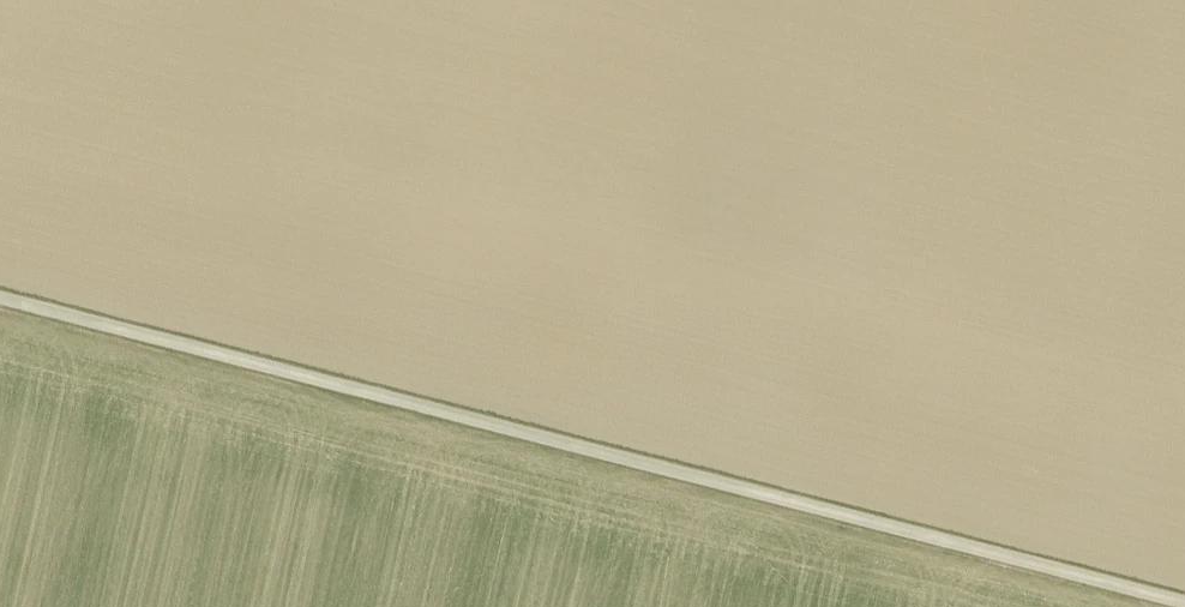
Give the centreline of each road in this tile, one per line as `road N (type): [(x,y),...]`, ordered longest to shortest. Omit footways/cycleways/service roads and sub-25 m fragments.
road 1 (track): [(1184,606),(0,301)]

